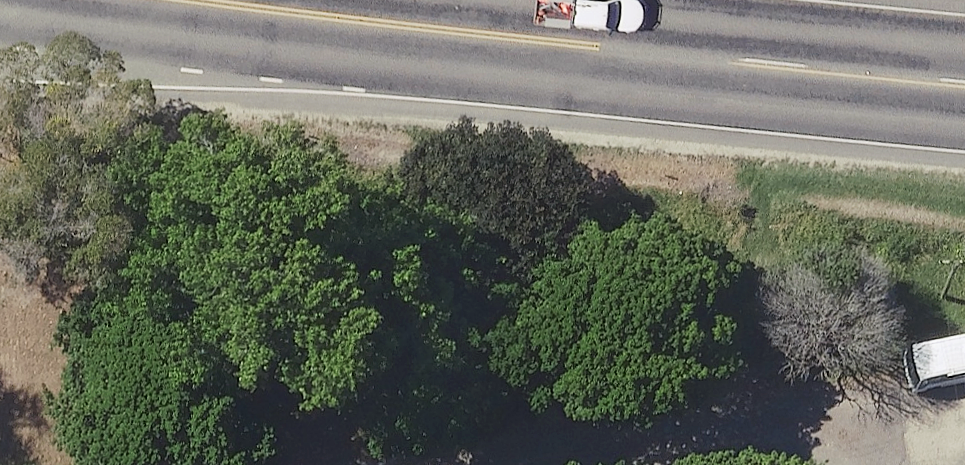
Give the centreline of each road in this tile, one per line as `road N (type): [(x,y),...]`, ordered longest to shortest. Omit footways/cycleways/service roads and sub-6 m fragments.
road 1 (trunk): [(259,0),(964,80)]
road 2 (unclassified): [(579,464),(841,434)]

